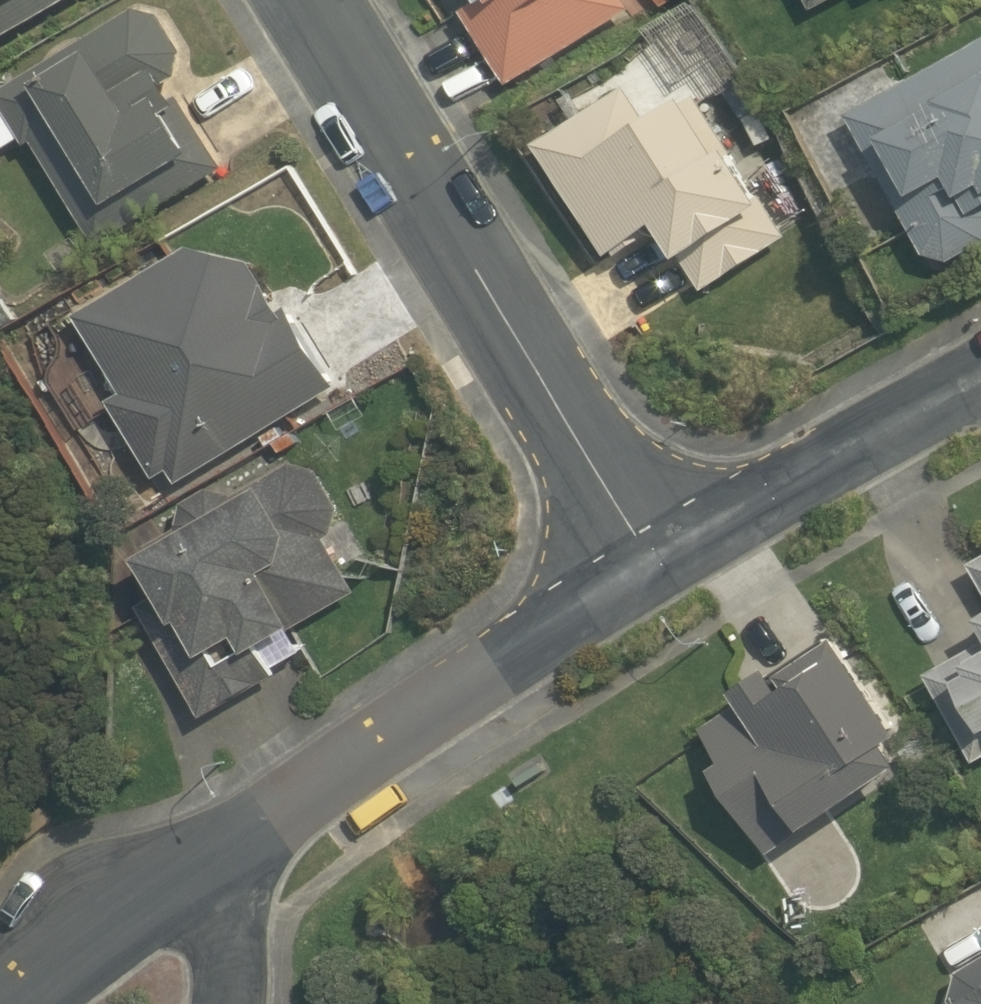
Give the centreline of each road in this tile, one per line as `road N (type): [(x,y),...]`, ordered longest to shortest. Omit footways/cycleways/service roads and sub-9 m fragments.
road 1 (residential): [(664,563),(317,0)]
road 2 (residential): [(261,862),(312,816),(664,563)]
road 3 (residential): [(664,563),(980,393)]
road 4 (residential): [(65,1003),(261,862)]
road 5 (residential): [(261,862),(258,956),(245,1003)]

